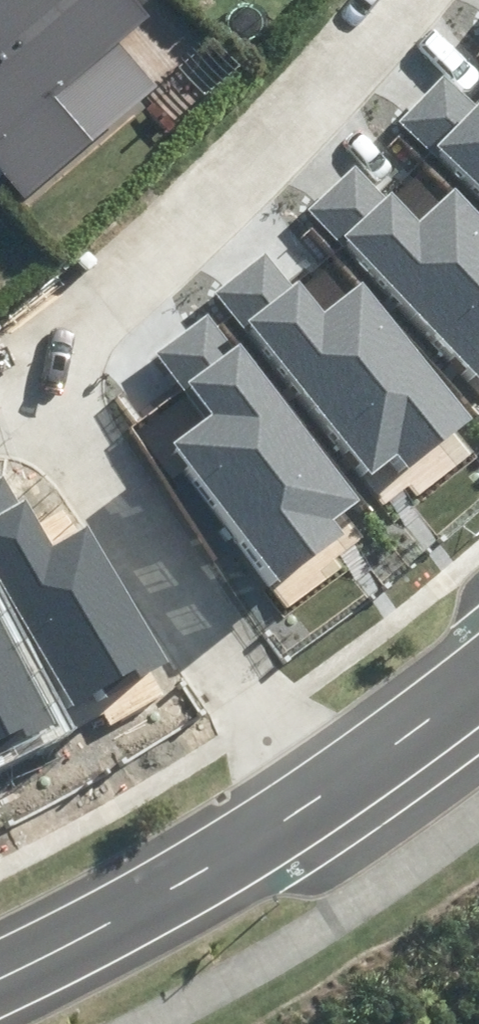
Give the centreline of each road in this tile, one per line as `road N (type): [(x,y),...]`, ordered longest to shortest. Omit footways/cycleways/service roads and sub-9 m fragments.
road 1 (residential): [(327,807),(12,376)]
road 2 (residential): [(12,376),(119,288),(389,0)]
road 3 (tertiary): [(0,983),(327,807)]
road 4 (tertiary): [(327,807),(478,677)]

